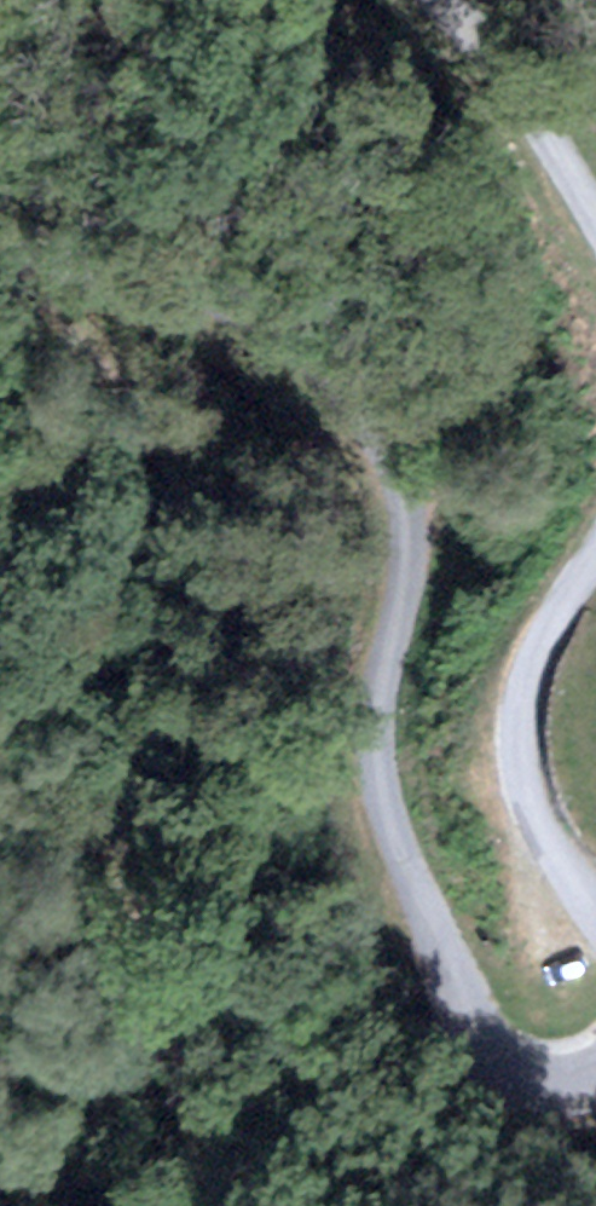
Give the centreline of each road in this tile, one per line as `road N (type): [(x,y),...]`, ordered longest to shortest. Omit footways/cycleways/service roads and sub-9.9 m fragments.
road 1 (unclassified): [(595,1074),(566,1084),(522,1076),(490,1047),(390,834),(369,754),(406,532),(390,481),(303,376),(212,312),(0,208)]
road 2 (unclassified): [(595,560),(522,700),(519,748),(533,800),(595,897)]
road 3 (unclassified): [(429,0),(464,34),(595,229)]

